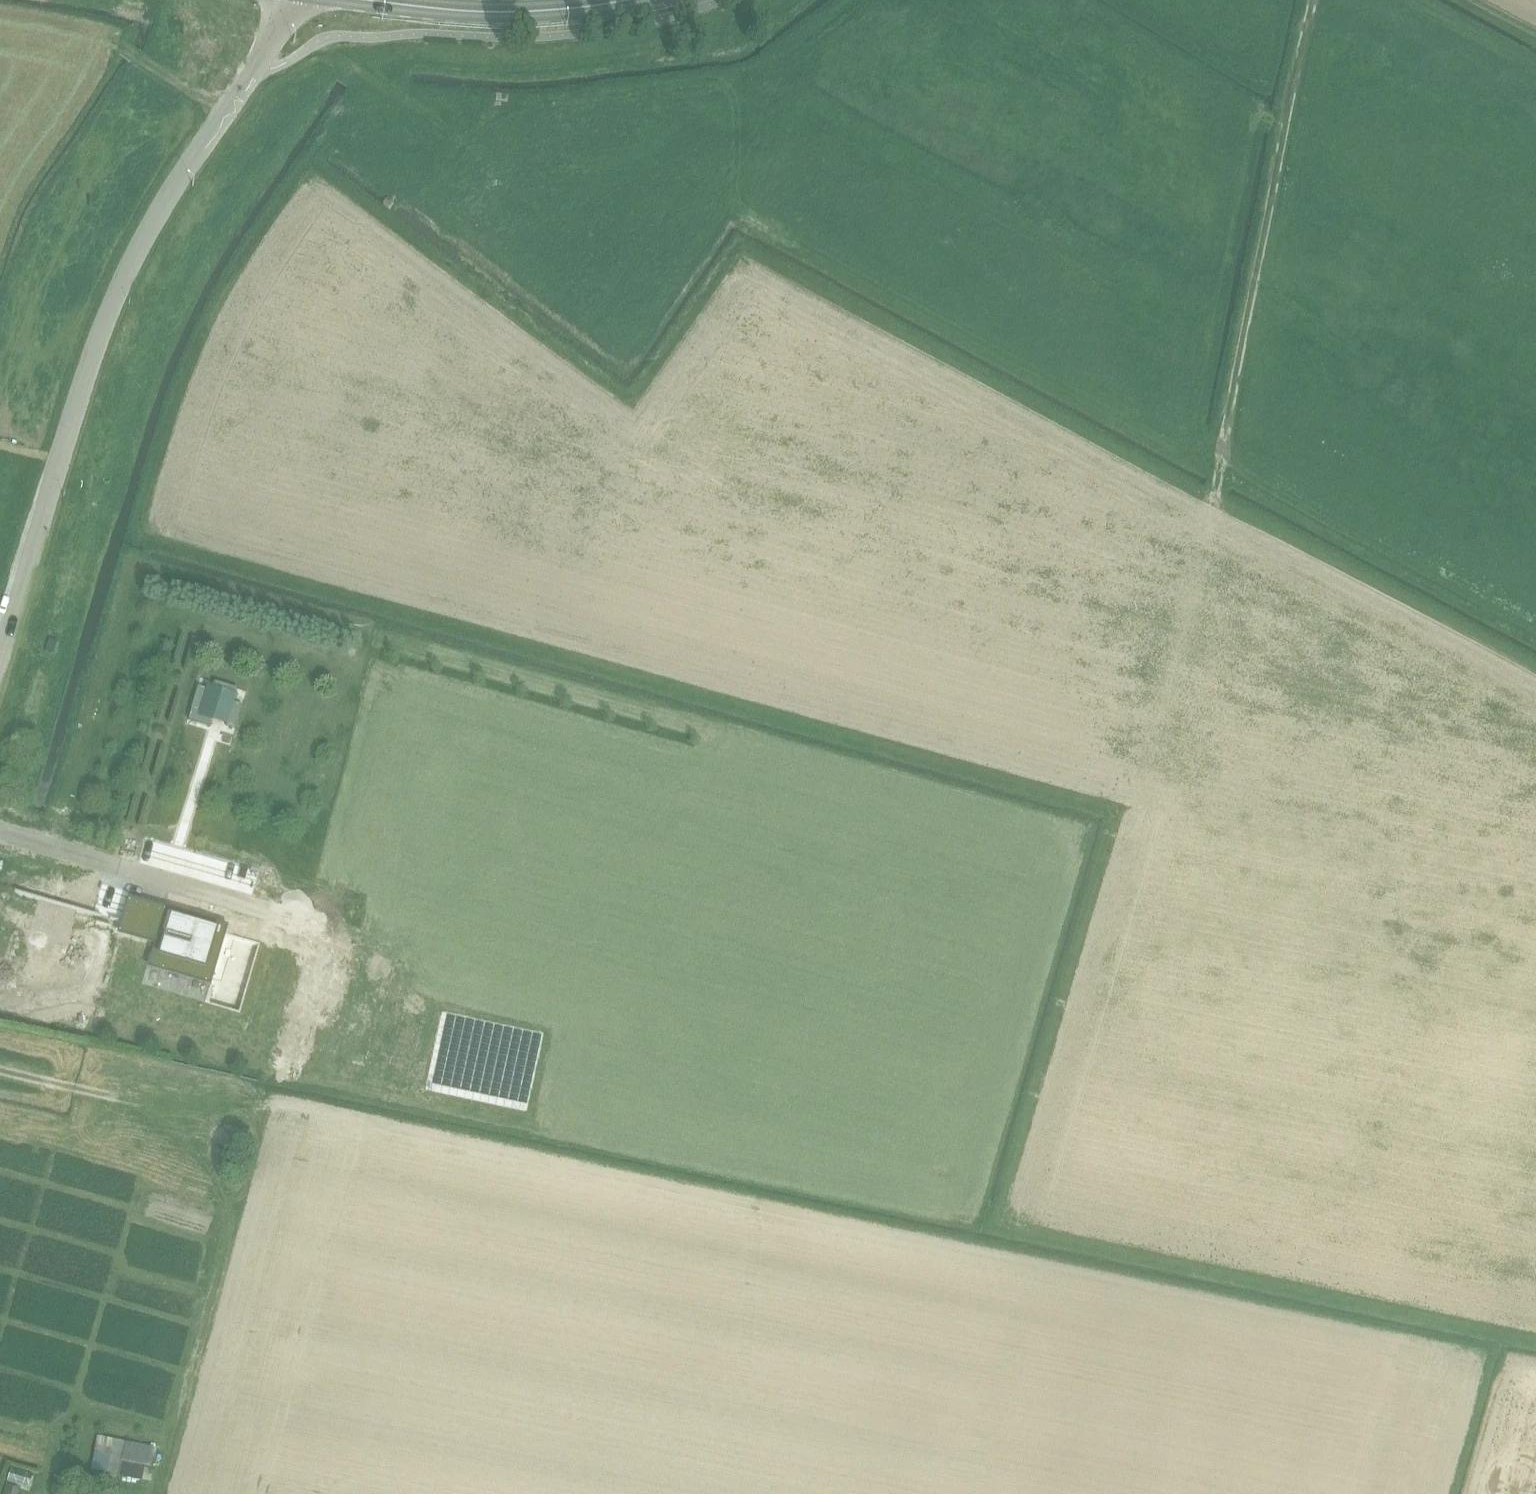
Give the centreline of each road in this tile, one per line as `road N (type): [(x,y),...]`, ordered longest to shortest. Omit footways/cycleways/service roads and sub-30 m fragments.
road 1 (unclassified): [(0,648),(112,302),(283,23),(289,0)]
road 2 (track): [(1217,485),(1319,0)]
road 3 (primary): [(363,0),(486,14),(625,0)]

